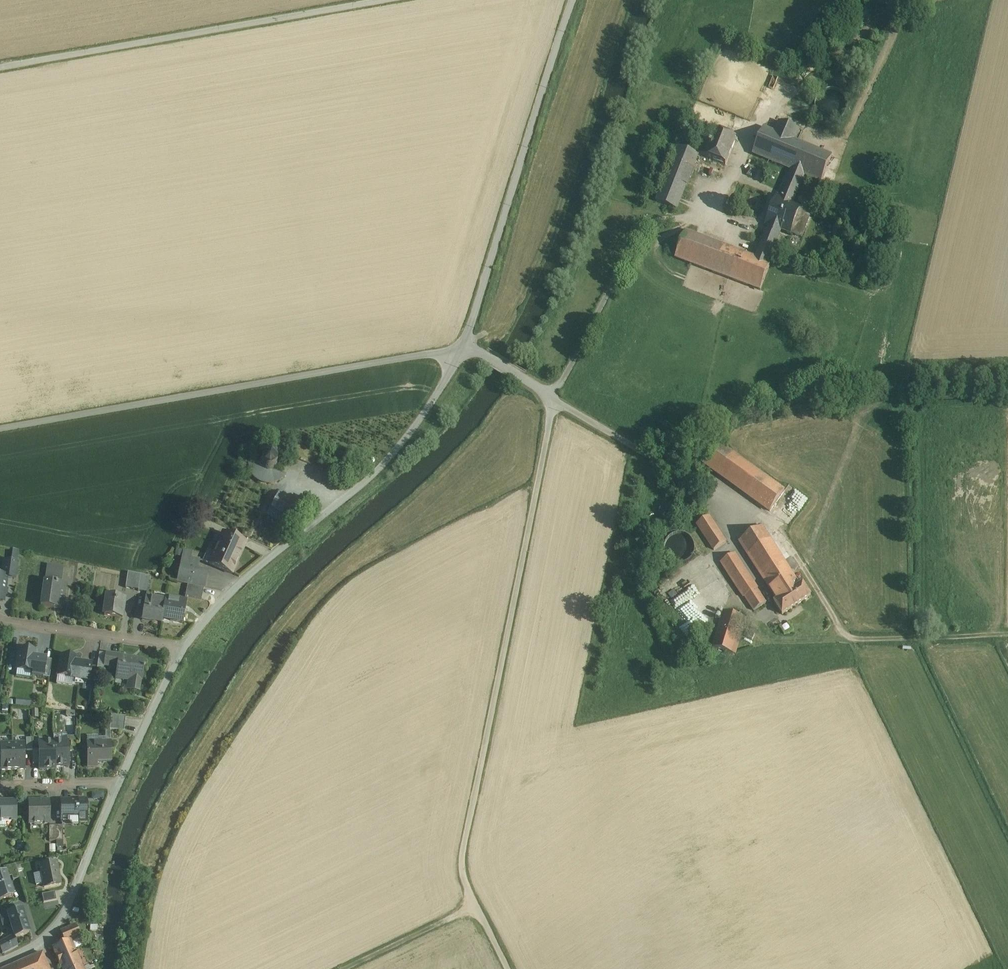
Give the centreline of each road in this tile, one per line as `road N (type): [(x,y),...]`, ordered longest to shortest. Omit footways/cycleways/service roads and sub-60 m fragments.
road 1 (residential): [(465,344),(393,454),(234,589),(198,629),(119,784),(66,915),(46,939),(0,964)]
road 2 (unclassified): [(465,344),(553,397),(463,851),(469,892),(507,968)]
road 3 (unclassified): [(465,344),(0,429)]
road 4 (unclassified): [(385,0),(0,67)]
road 5 (unclassified): [(573,0),(465,344)]
road 6 (track): [(1003,634),(849,639),(777,525),(736,505)]
road 7 (track): [(849,639),(779,640),(757,623),(715,564),(730,546),(736,505)]
road 8 (track): [(904,0),(840,148)]
road 9 (track): [(346,968),(477,907)]

